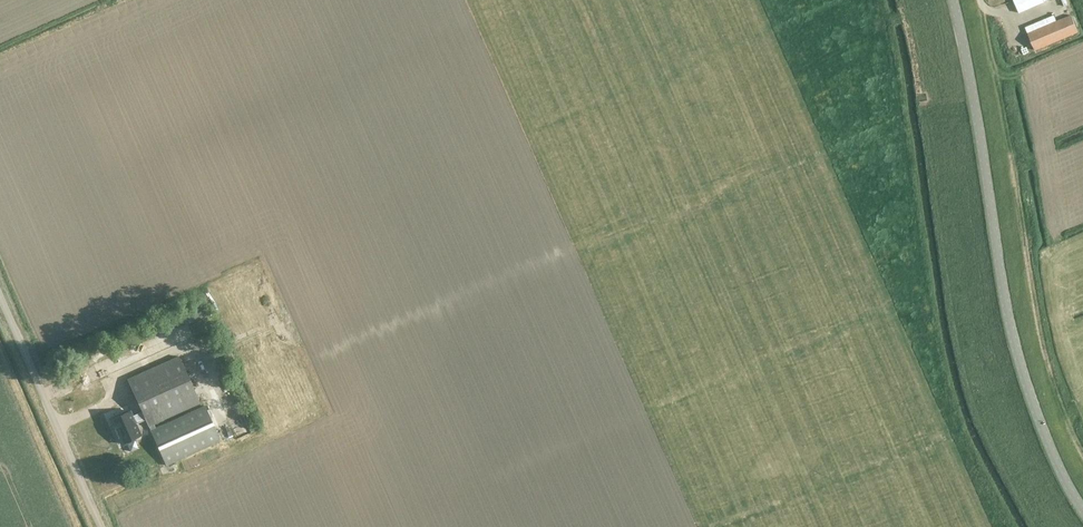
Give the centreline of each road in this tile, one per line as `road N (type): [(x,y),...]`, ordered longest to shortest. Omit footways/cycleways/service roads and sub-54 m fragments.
road 1 (tertiary): [(1082,511),(1039,423),(1007,319),(953,0)]
road 2 (unclassified): [(98,526),(0,303)]

